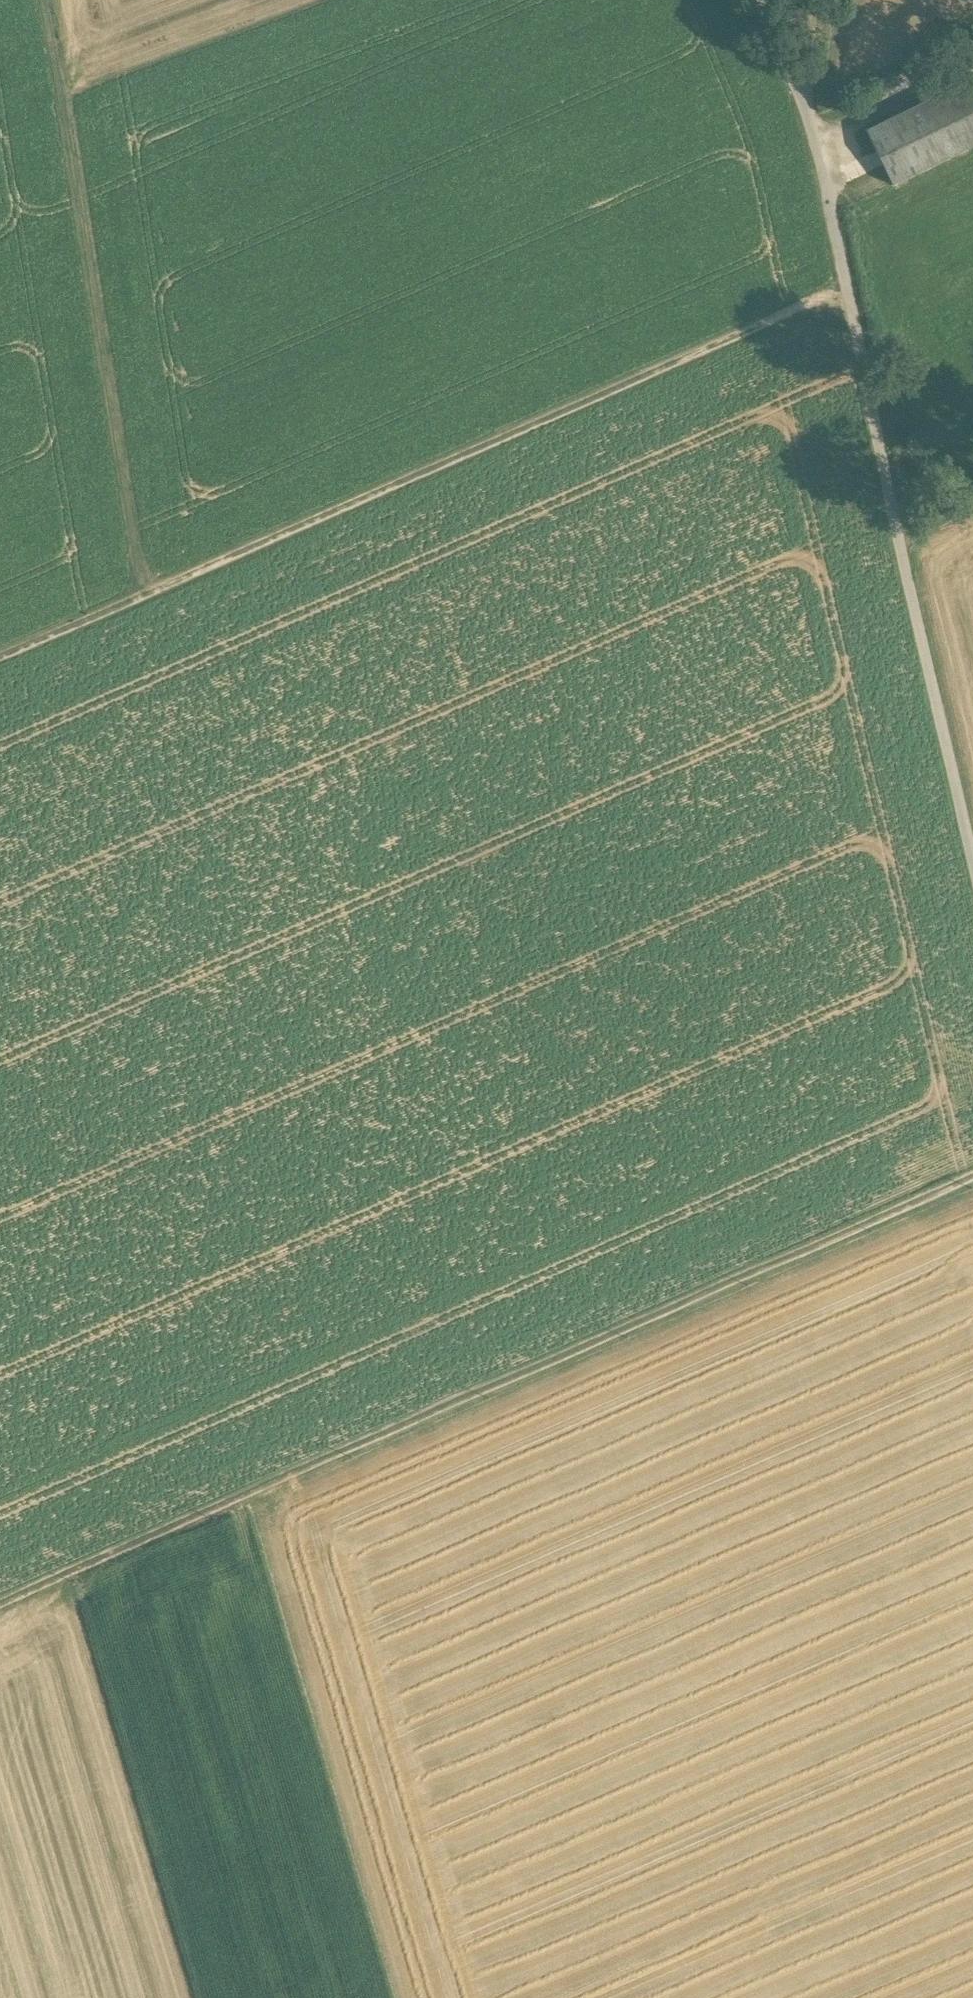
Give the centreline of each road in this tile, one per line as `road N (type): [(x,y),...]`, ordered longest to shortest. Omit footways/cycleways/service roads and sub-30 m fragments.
road 1 (track): [(0,1604),(972,1178)]
road 2 (track): [(756,0),(799,92),(972,870)]
road 3 (track): [(145,597),(846,290)]
road 4 (track): [(36,0),(145,597)]
road 5 (track): [(145,597),(0,660)]

